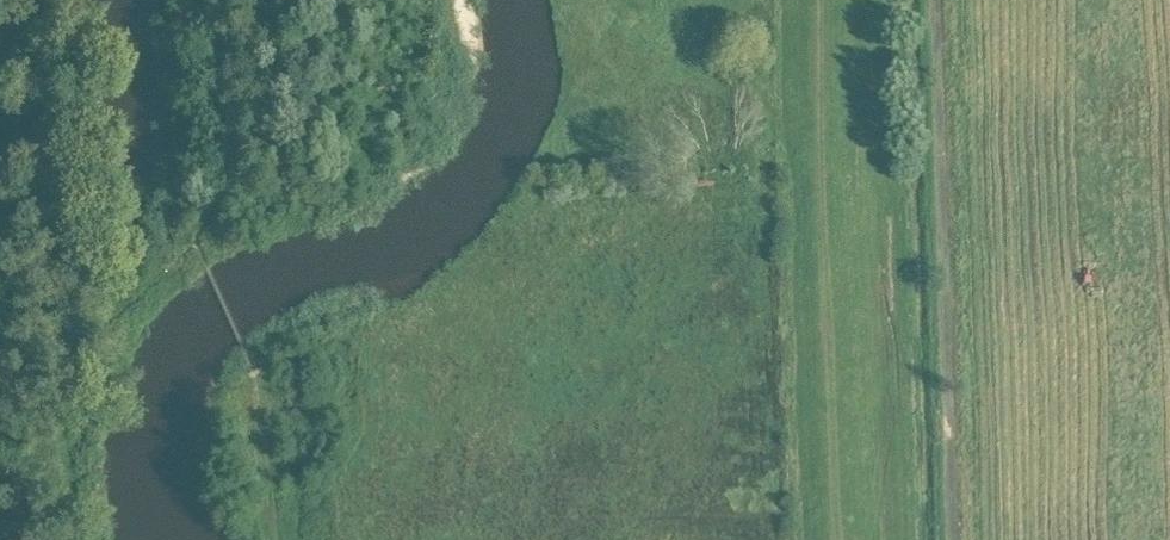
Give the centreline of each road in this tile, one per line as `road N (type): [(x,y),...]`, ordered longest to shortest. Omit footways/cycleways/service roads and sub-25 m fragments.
road 1 (unclassified): [(947,539),(941,0)]

